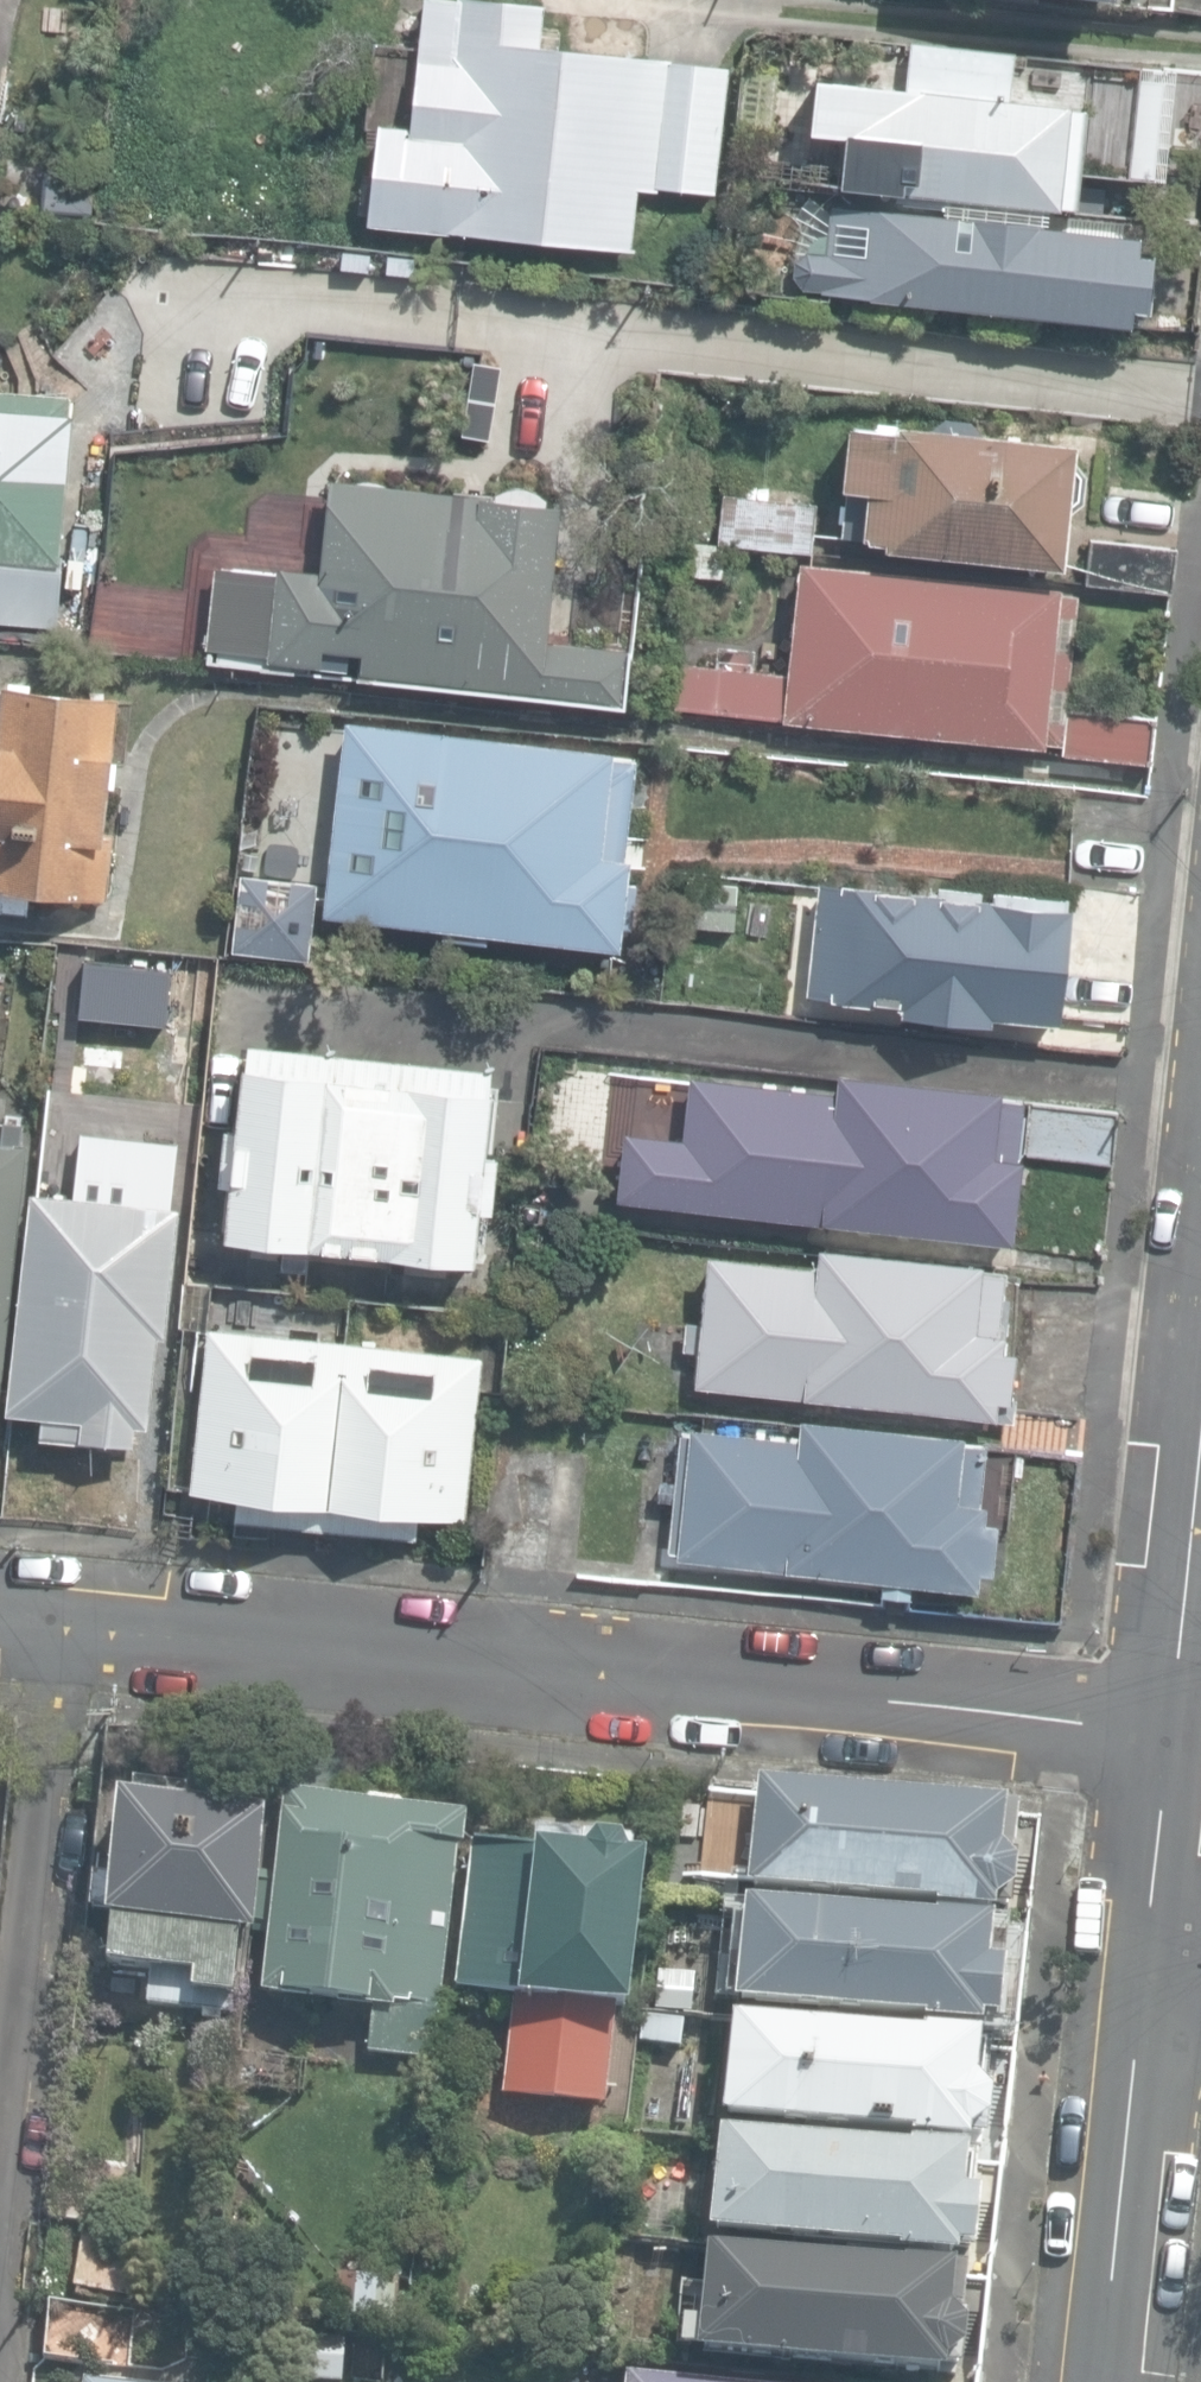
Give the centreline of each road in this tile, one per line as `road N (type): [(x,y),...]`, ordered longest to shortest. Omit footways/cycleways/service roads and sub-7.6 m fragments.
road 1 (residential): [(1167,1732),(69,1615)]
road 2 (residential): [(0,2249),(69,1615)]
road 3 (residential): [(1100,2381),(1138,1984)]
road 4 (residential): [(1167,1732),(1200,1402)]
road 5 (residential): [(1138,1984),(1167,1732)]

